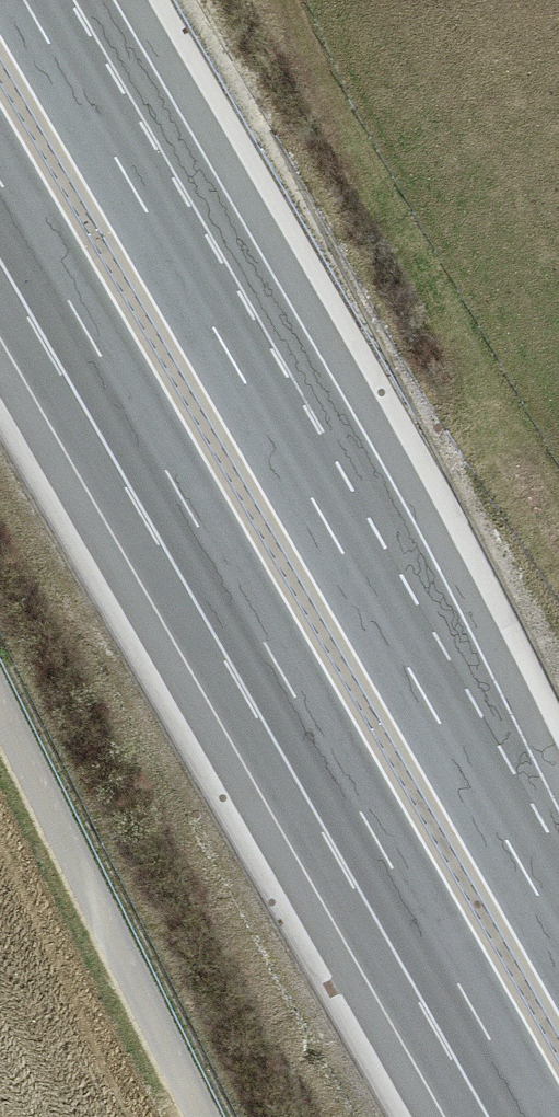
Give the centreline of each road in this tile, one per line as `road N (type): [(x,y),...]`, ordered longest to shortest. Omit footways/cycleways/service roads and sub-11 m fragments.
road 1 (motorway): [(0,180),(533,1116)]
road 2 (motorway): [(558,936),(27,0)]

